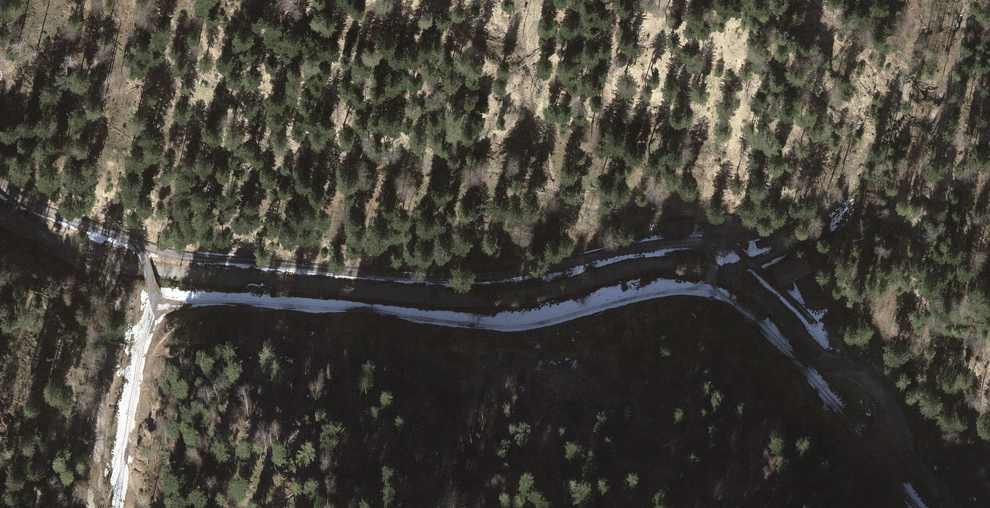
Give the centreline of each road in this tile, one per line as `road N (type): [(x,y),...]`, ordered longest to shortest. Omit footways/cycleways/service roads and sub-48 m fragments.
road 1 (track): [(139,245),(374,276),(452,277),(715,244)]
road 2 (track): [(153,302),(535,326),(603,304),(703,293)]
road 3 (track): [(703,293),(734,305),(773,337),(918,507)]
road 4 (track): [(139,245),(153,302),(118,507)]
road 5 (track): [(0,186),(139,245)]
road 6 (track): [(715,244),(748,259),(811,321)]

